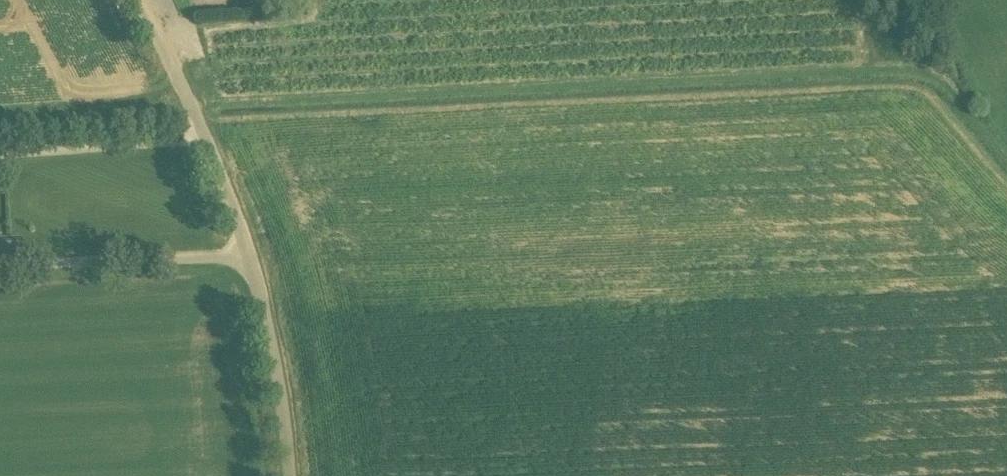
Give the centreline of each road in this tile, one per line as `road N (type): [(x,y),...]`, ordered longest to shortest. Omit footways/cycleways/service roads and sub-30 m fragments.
road 1 (unclassified): [(289,475),(271,335),(248,253),(180,68),(145,0)]

